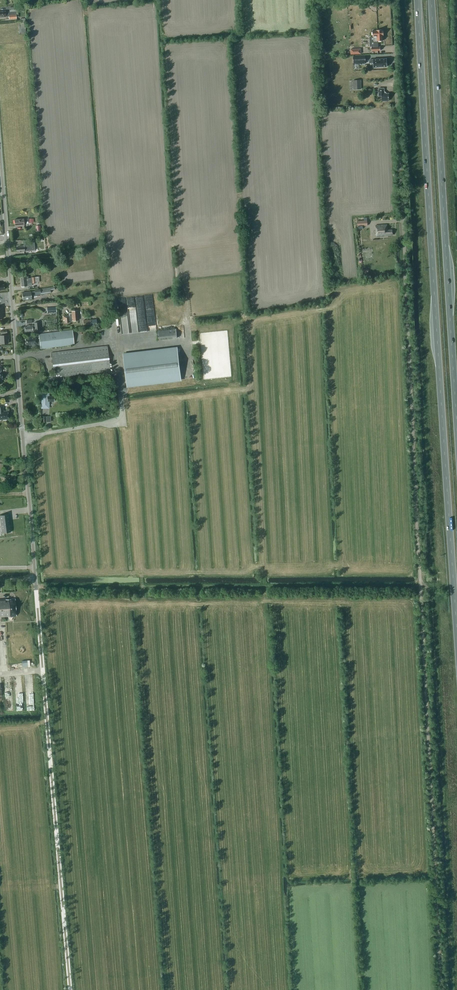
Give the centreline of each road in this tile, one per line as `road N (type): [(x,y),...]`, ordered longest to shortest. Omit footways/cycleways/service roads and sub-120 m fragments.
road 1 (unclassified): [(72,989),(0,153)]
road 2 (trunk): [(418,0),(456,633)]
road 3 (track): [(420,586),(393,0)]
road 4 (trunk): [(456,426),(431,0)]
road 5 (track): [(441,989),(420,586)]

